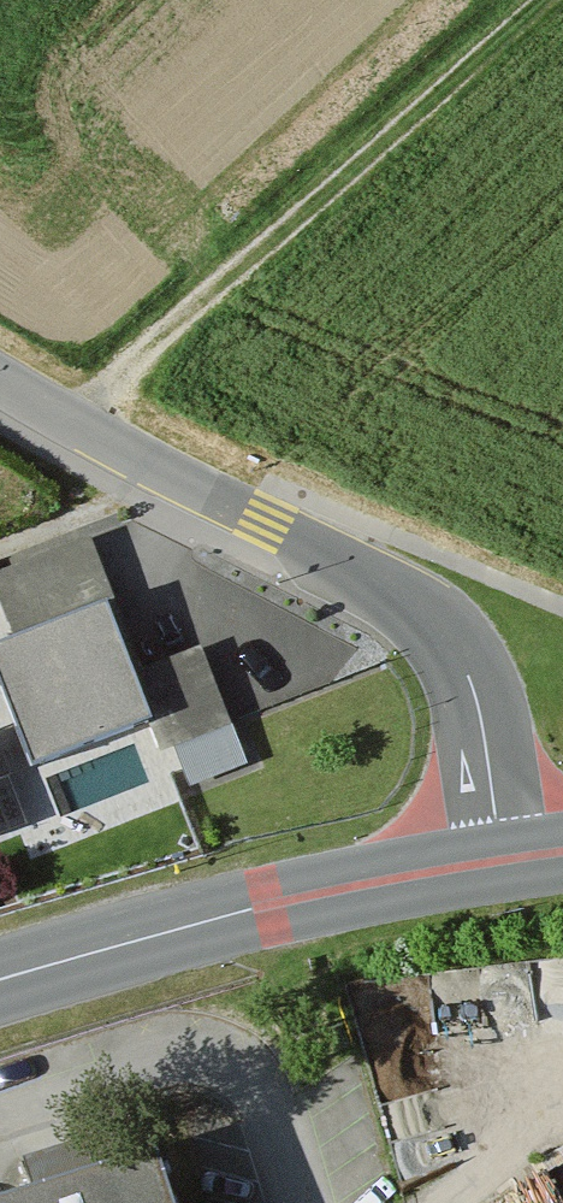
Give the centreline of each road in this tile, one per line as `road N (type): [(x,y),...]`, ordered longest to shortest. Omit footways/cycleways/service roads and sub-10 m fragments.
road 1 (unclassified): [(499,855),(483,721),(464,652),(413,600),(0,380)]
road 2 (track): [(79,424),(131,360),(530,0)]
road 3 (secondary): [(499,855),(330,890),(0,983)]

